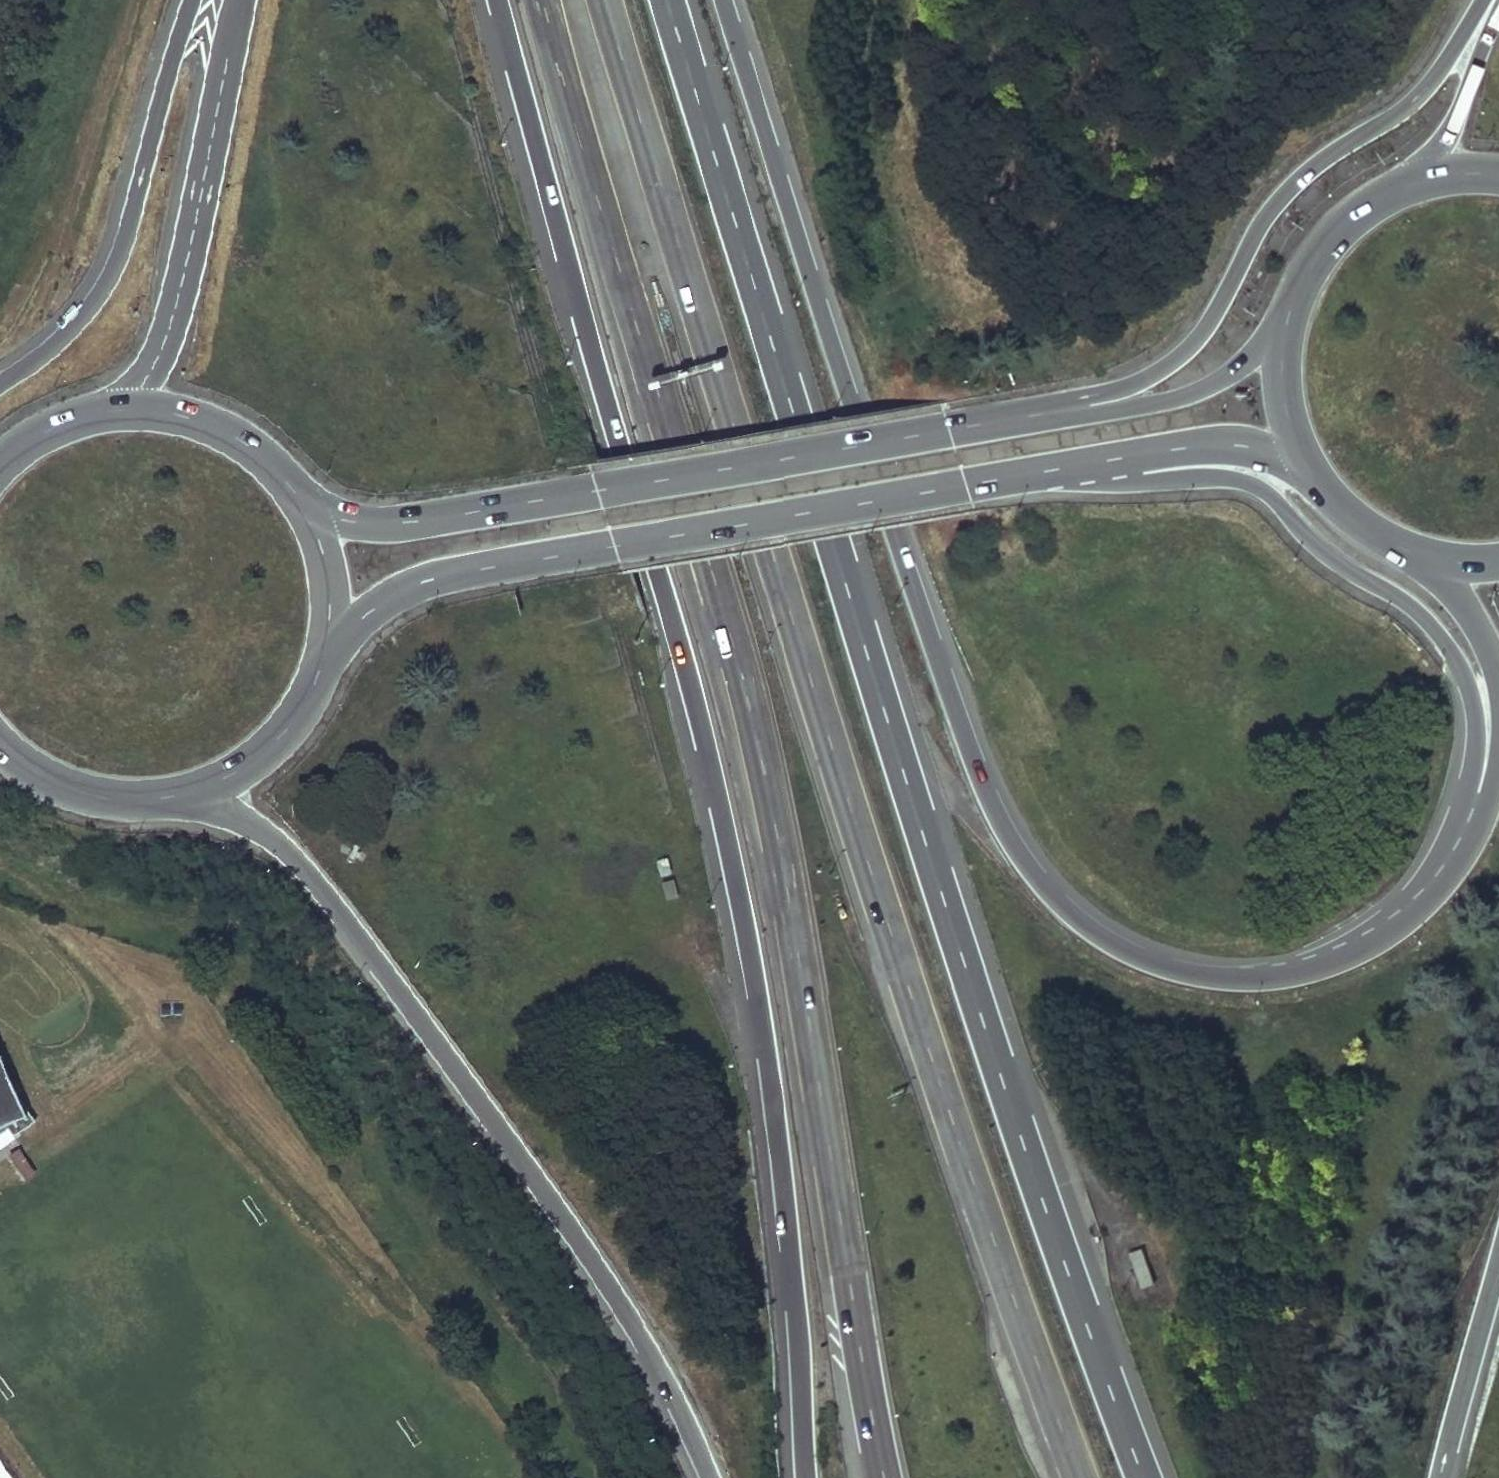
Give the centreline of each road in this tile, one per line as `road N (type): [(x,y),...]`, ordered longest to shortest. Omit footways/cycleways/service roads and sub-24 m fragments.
road 1 (motorway): [(1146,1477),(907,789),(664,0)]
road 2 (motorway): [(605,0),(863,857),(1080,1477)]
road 3 (motorway): [(546,0),(725,619),(766,789),(885,1477)]
road 4 (motorway): [(496,0),(707,753),(780,1172),(806,1477)]
road 5 (motorway): [(1490,810),(1448,885),(1416,917),(1381,942),(1310,970),(1237,977),(1159,966),(1085,923),(1050,892),(1008,839),(977,771),(721,0)]
road 6 (track): [(583,1477),(192,928),(75,893),(0,857)]
road 7 (motorway): [(191,795),(269,840),(356,936),(613,1301),(666,1385),(709,1477)]
road 8 (motorway): [(323,659),(396,597),(464,574),(1071,474)]
road 9 (motorway): [(1034,418),(407,526),(369,529),(305,513)]
road 10 (motorway): [(1490,0),(1414,100),(1283,193),(1186,352),(1034,418)]
road 11 (motorway): [(1071,474),(1258,493),(1325,559),(1422,620),(1454,660),(1472,698),(1473,762),(1490,810)]
road 12 (motorway): [(188,0),(107,285),(63,341),(0,387)]
road 13 (motorway): [(243,0),(174,320),(151,376),(121,414)]
road 14 (motorway): [(1286,328),(1243,370),(1165,407),(1034,418)]
road 15 (motorway): [(1071,474),(1209,450),(1304,467)]
road 16 (primary): [(305,513),(284,483),(227,437),(194,423),(121,414)]
road 17 (primary): [(0,750),(84,798),(156,803),(191,795)]
road 18 (motorway): [(1498,0),(1459,110),(1418,187)]
road 19 (trunk): [(1418,187),(1347,226),(1299,290),(1286,328)]
road 20 (motorway): [(1446,1477),(1498,1283)]
road 21 (primary): [(191,795),(261,758),(288,729),(323,659)]
road 22 (trunk): [(1304,467),(1356,528),(1428,563)]
road 23 (primary): [(323,659),(328,584),(305,513)]
road 24 (trunk): [(1286,328),(1287,423),(1304,467)]
road 25 (primary): [(121,414),(47,434),(0,468)]
road 26 (motorway): [(1428,563),(1489,644),(1498,673)]

